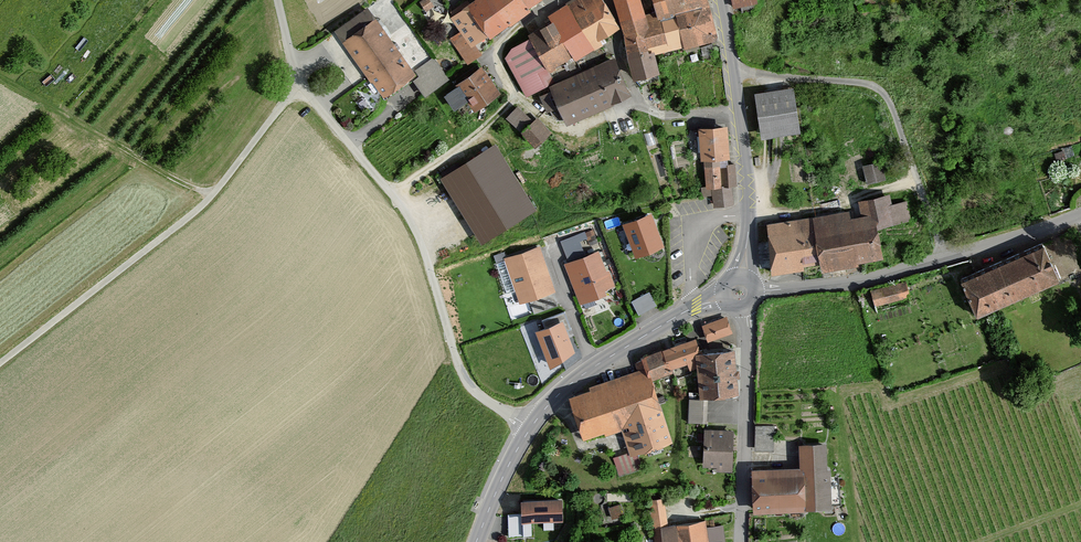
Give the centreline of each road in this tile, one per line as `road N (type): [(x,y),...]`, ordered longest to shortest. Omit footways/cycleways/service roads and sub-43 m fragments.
road 1 (unclassified): [(531,427),(468,383),(415,233),(299,84),(276,0)]
road 2 (track): [(0,364),(211,201),(299,84)]
road 3 (residential): [(1080,215),(876,276),(760,291)]
road 4 (tertiary): [(720,0),(747,183),(741,272)]
road 5 (track): [(211,201),(0,81)]
road 6 (tertiary): [(721,297),(591,369),(531,427)]
road 7 (residential): [(746,311),(741,541)]
road 8 (tertiary): [(531,427),(476,541)]
road 9 (residential): [(516,97),(498,51),(552,0)]

